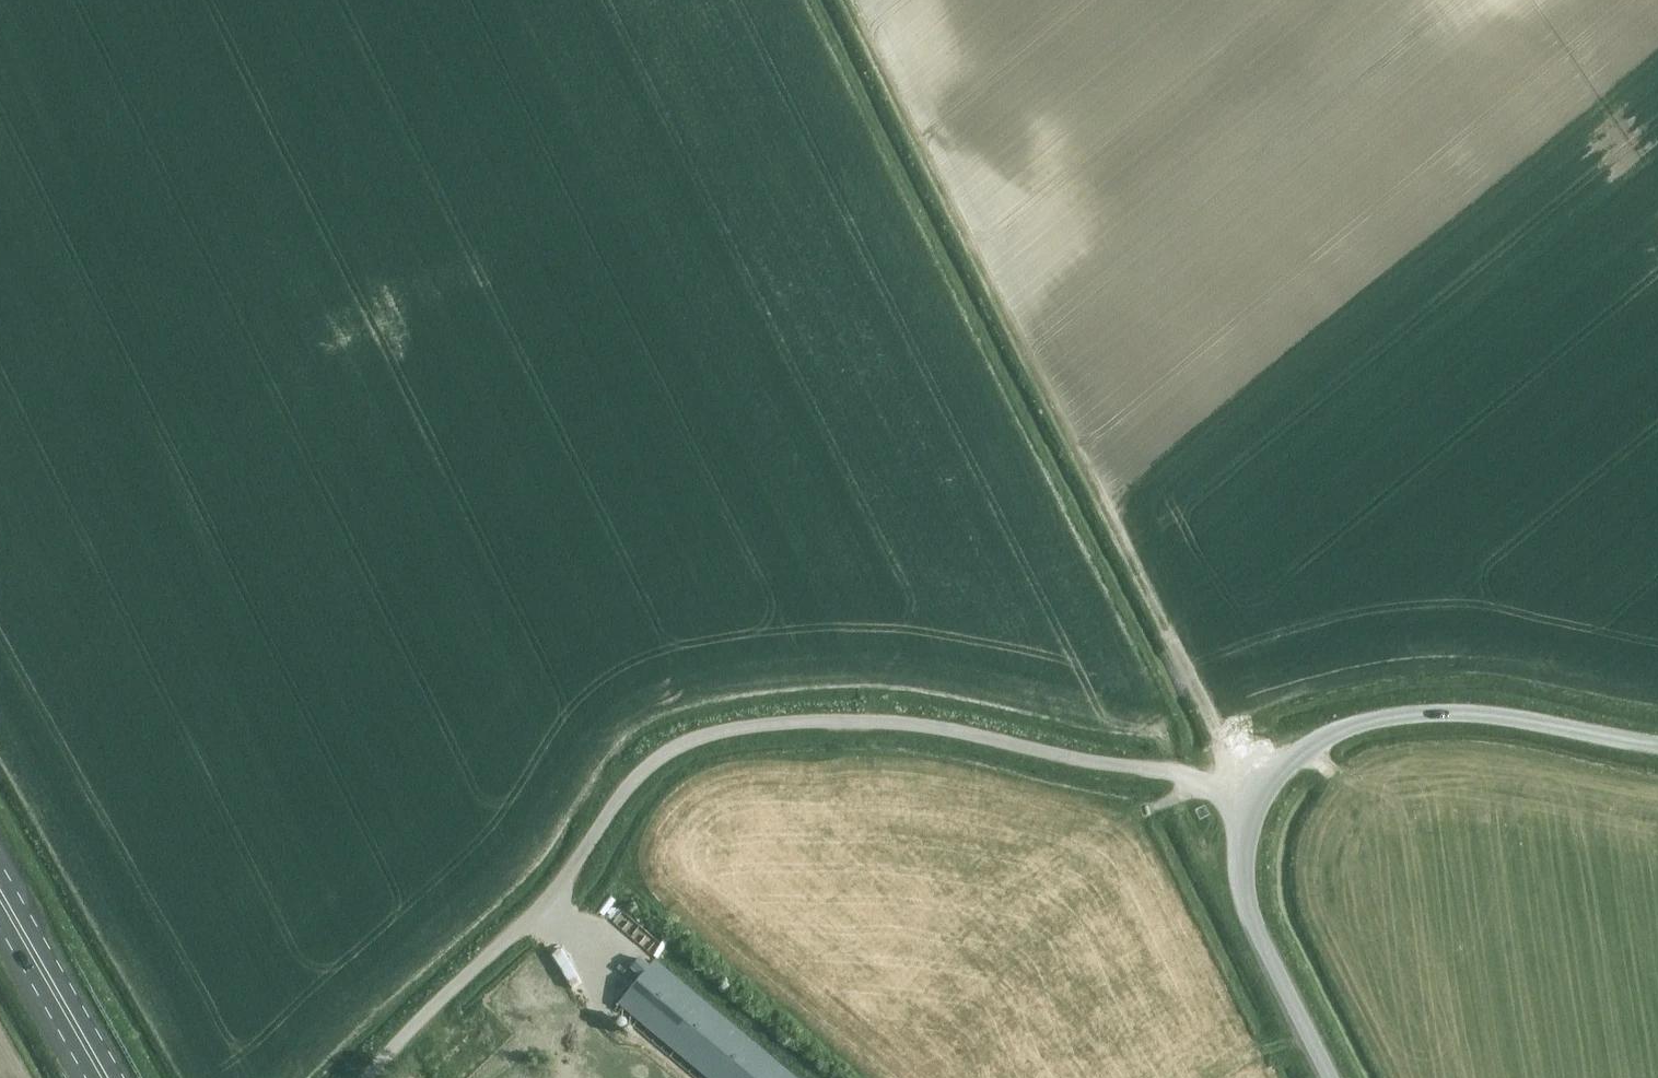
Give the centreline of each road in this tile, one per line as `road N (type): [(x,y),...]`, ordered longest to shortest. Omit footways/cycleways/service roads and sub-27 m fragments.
road 1 (unclassified): [(370,1077),(540,909),(645,770),(698,738),(779,723),(918,724),(1253,790)]
road 2 (unclassified): [(1253,790),(1338,732),(1463,711),(1657,742)]
road 3 (unclassified): [(1331,1077),(1244,892),(1238,849),(1253,790)]
road 4 (trunk): [(106,1077),(0,893)]

